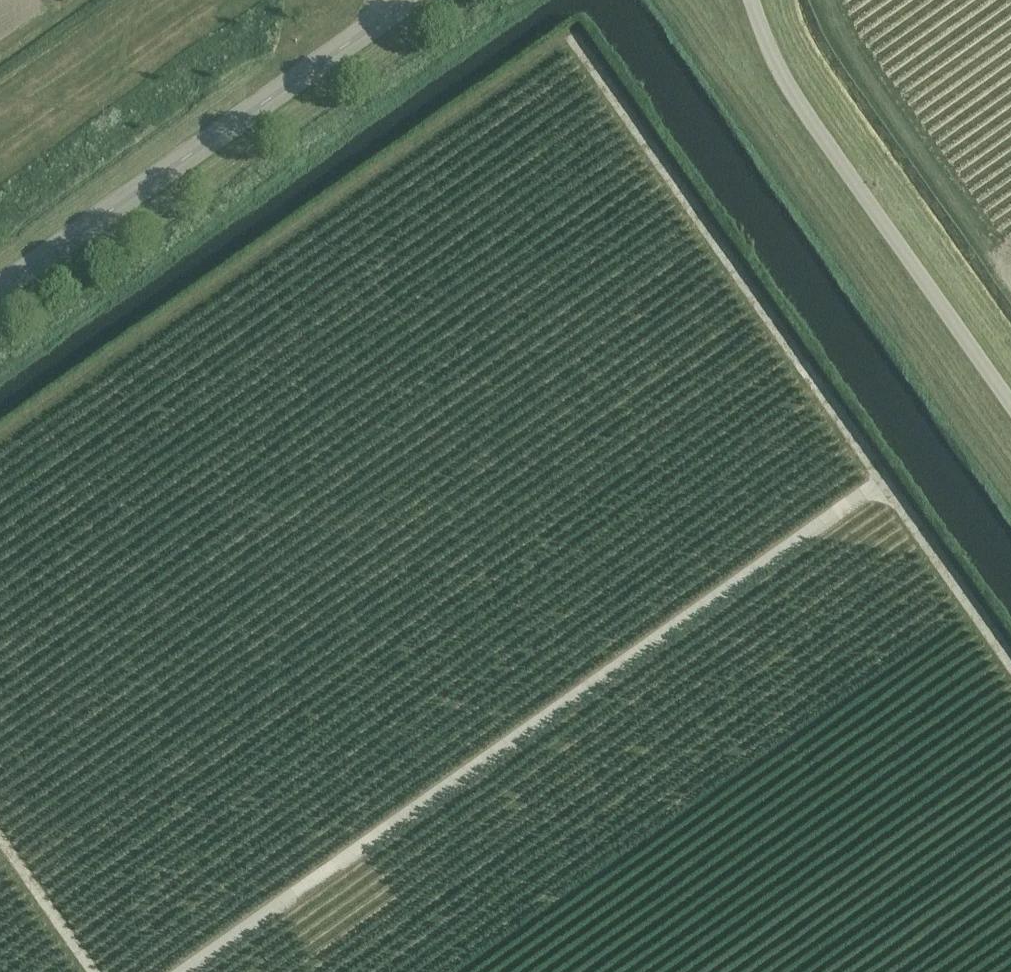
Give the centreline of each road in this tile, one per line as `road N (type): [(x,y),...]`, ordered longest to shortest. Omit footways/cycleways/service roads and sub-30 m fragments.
road 1 (unclassified): [(0,283),(407,0)]
road 2 (unclassified): [(1010,406),(795,100),(753,0)]
road 3 (track): [(826,0),(856,63),(1010,291)]

